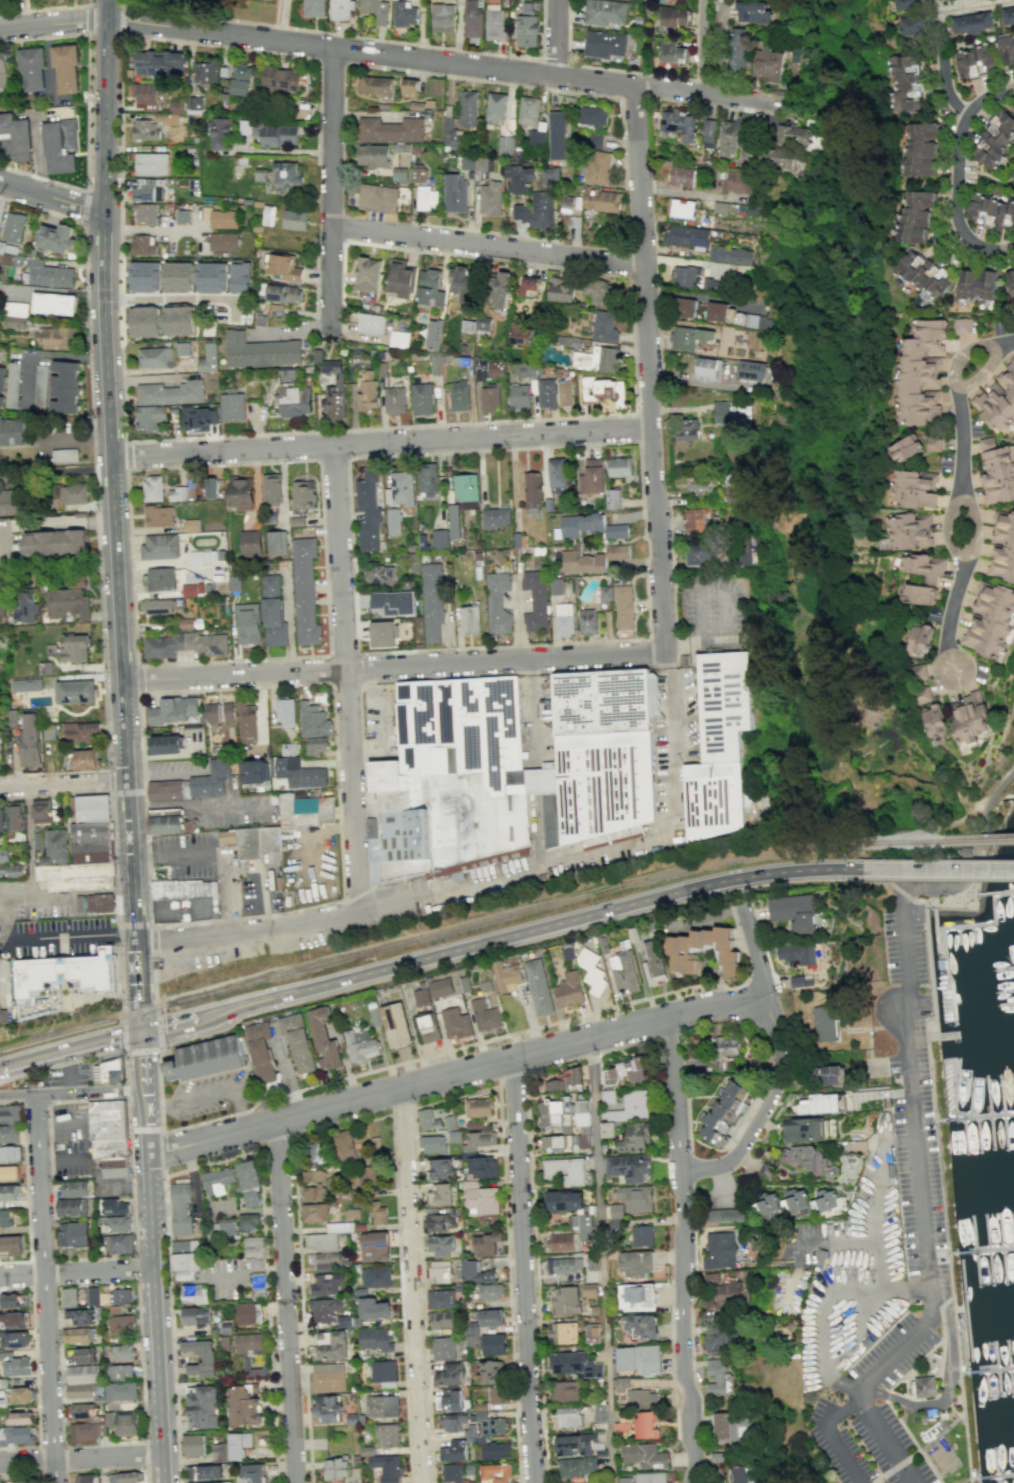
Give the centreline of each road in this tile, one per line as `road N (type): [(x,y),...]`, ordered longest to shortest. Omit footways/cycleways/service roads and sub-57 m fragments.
road 1 (residential): [(0,28),(119,20),(771,107)]
road 2 (secondary): [(138,935),(103,212)]
road 3 (secondary): [(237,1006),(722,881),(861,868)]
road 4 (residential): [(149,1151),(766,993)]
road 5 (residential): [(668,654),(633,86)]
road 6 (residential): [(123,681),(668,654)]
road 7 (residential): [(112,456),(651,428)]
road 8 (residential): [(359,913),(333,447)]
road 9 (residential): [(663,1019),(676,1075),(696,1482)]
road 10 (residential): [(511,1058),(533,1482)]
road 11 (residential): [(423,1482),(400,1087)]
road 12 (residential): [(38,1096),(56,1482)]
road 13 (residential): [(296,1482),(275,1119)]
road 14 (residential): [(164,1482),(149,1151)]
road 15 (residential): [(327,227),(645,268)]
road 16 (residential): [(682,1174),(733,1155),(772,1097),(777,1049),(745,908)]
road 17 (residential): [(328,325),(334,45)]
road 18 (residential): [(139,942),(245,935),(359,913)]
road 19 (residential): [(1013,247),(998,253),(971,233),(962,208),(964,137),(973,113),(1013,88)]
road 20 (secondary): [(103,212),(106,0)]
road 21 (residential): [(0,1462),(163,1456)]
road 22 (residential): [(0,1276),(153,1269)]
road 23 (secondary): [(861,868),(1013,870)]
road 24 (residential): [(961,494),(950,511),(949,541),(966,560),(976,542),(975,515),(961,494)]
road 25 (secondary): [(0,1068),(143,1030)]
road 26 (residential): [(958,390),(992,365),(996,345),(963,347),(952,371),(958,390)]
road 27 (residential): [(0,786),(128,779)]

